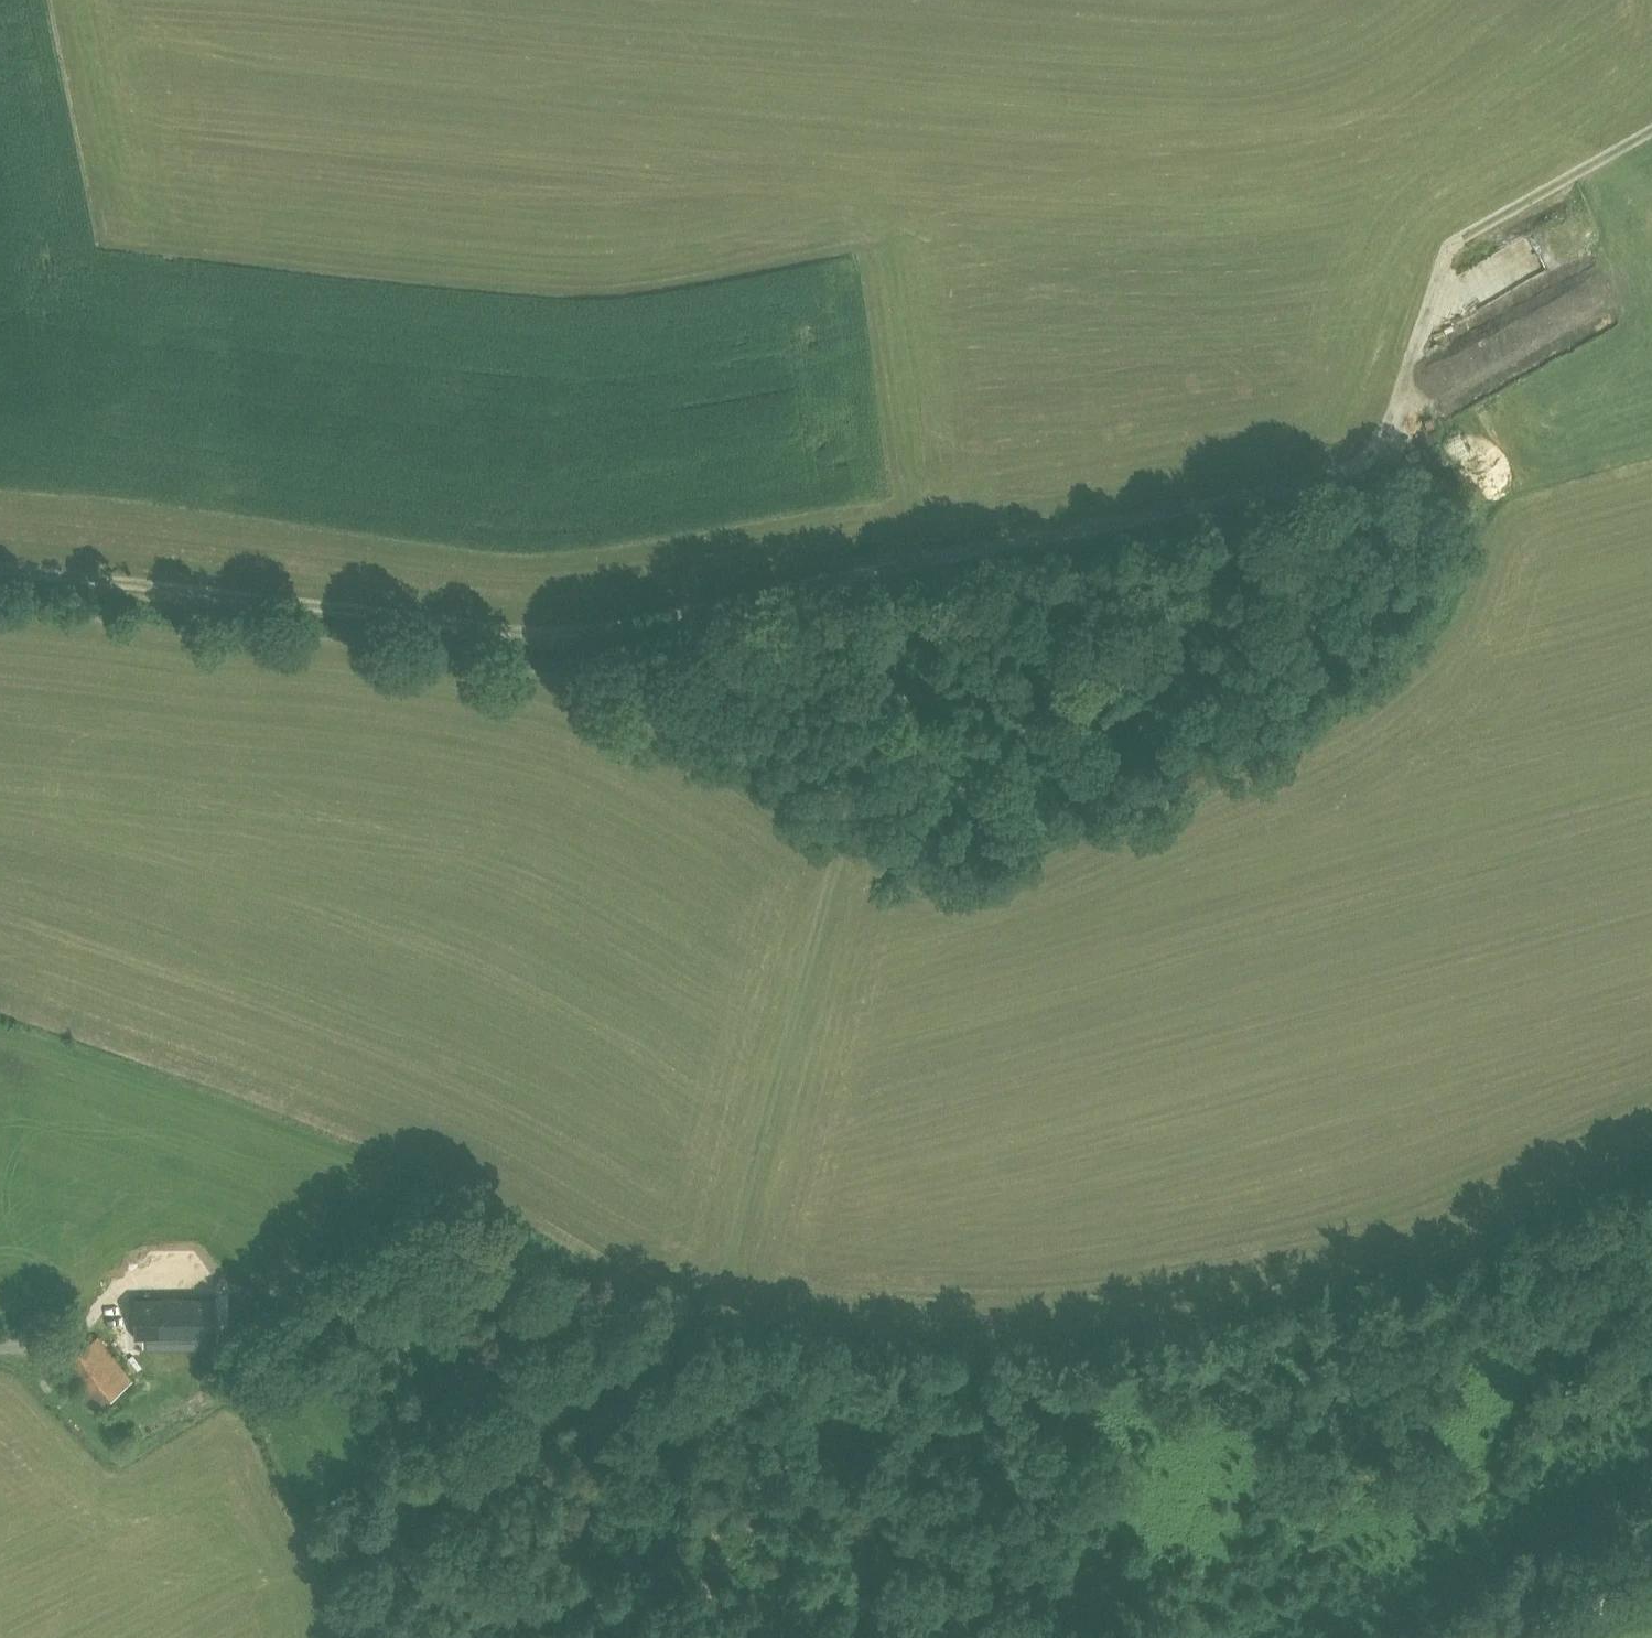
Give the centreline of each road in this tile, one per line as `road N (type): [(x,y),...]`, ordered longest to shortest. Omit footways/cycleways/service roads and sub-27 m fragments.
road 1 (track): [(1651,133),(1453,244),(1368,470),(558,636),(0,571)]
road 2 (track): [(942,557),(916,673),(854,845),(719,1288),(585,1406),(606,1489),(720,1637)]
road 3 (track): [(722,1279),(722,1288),(876,1338),(1018,1340),(1221,1321),(1432,1261),(1651,1169)]

